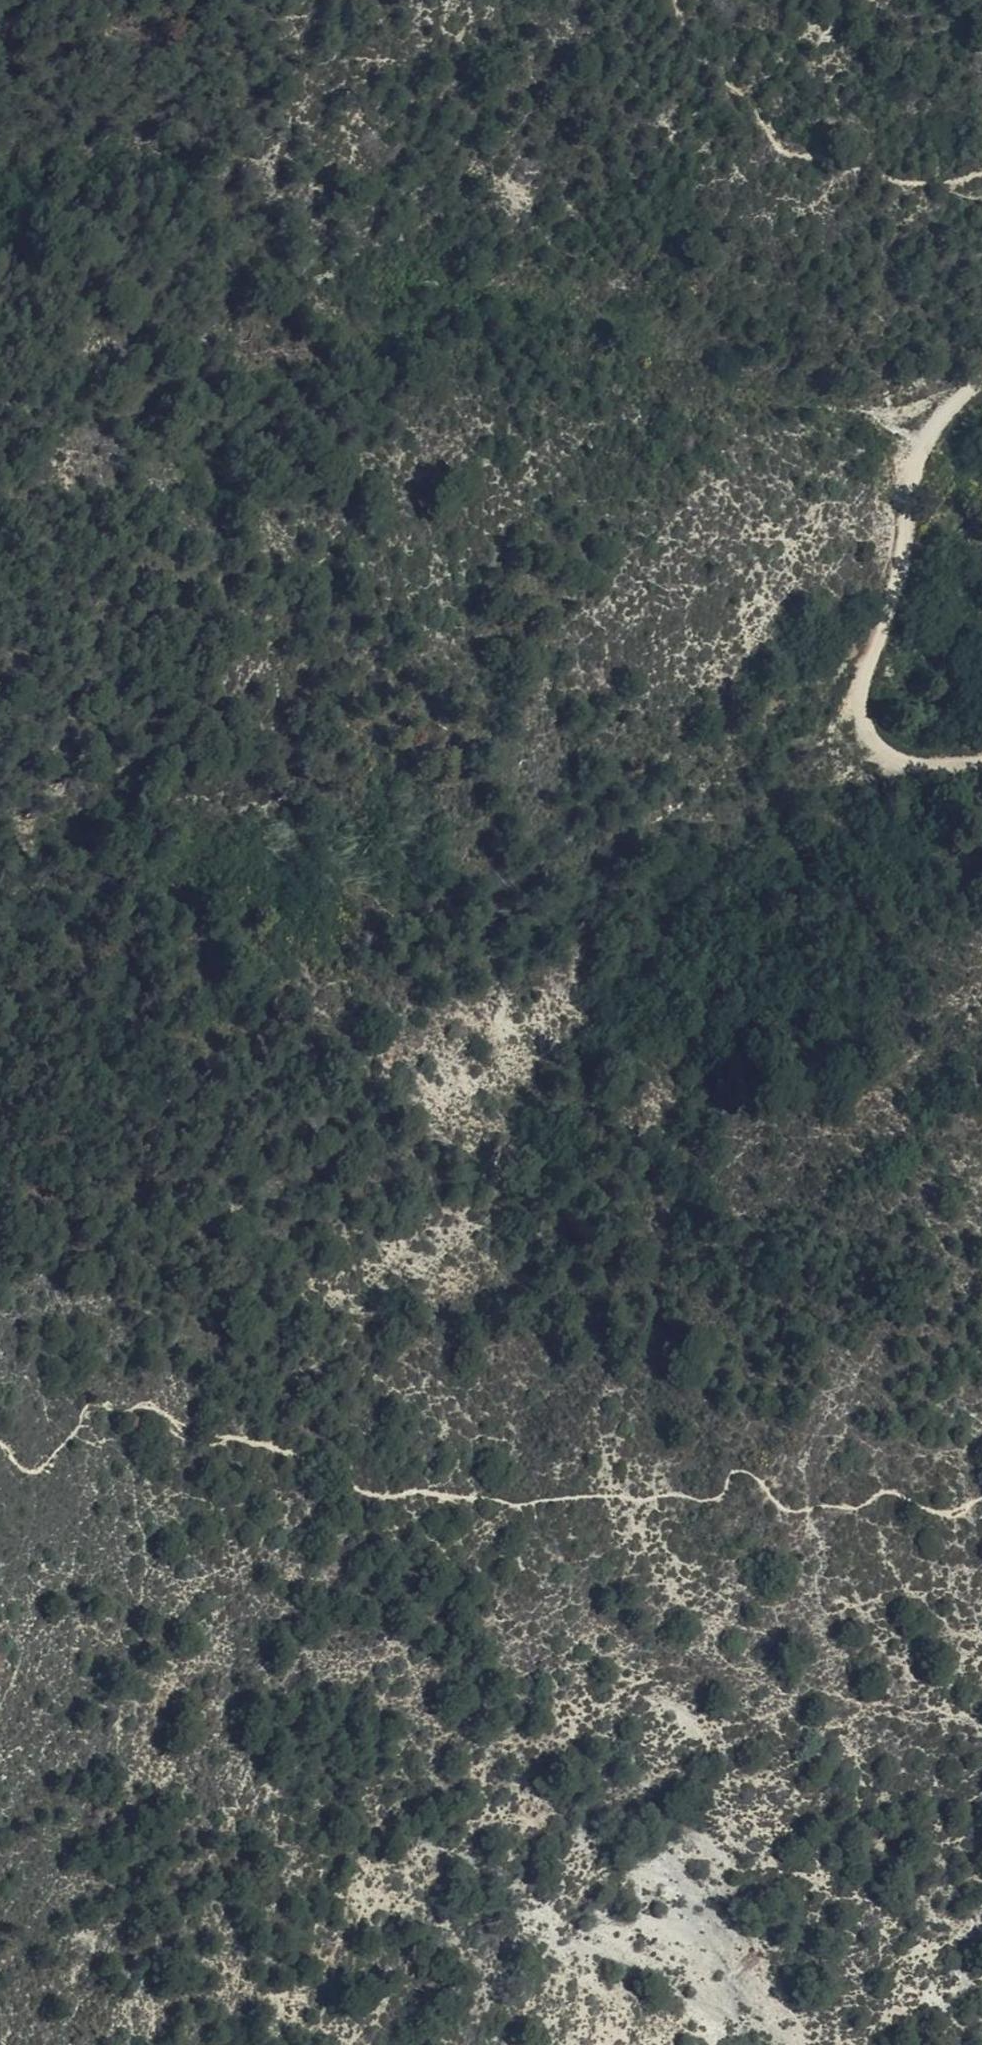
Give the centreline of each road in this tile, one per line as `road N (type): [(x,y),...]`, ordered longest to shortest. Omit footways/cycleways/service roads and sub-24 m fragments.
road 1 (track): [(981,763),(873,752),(855,707),(905,572),(910,480),(930,436),(981,381)]

